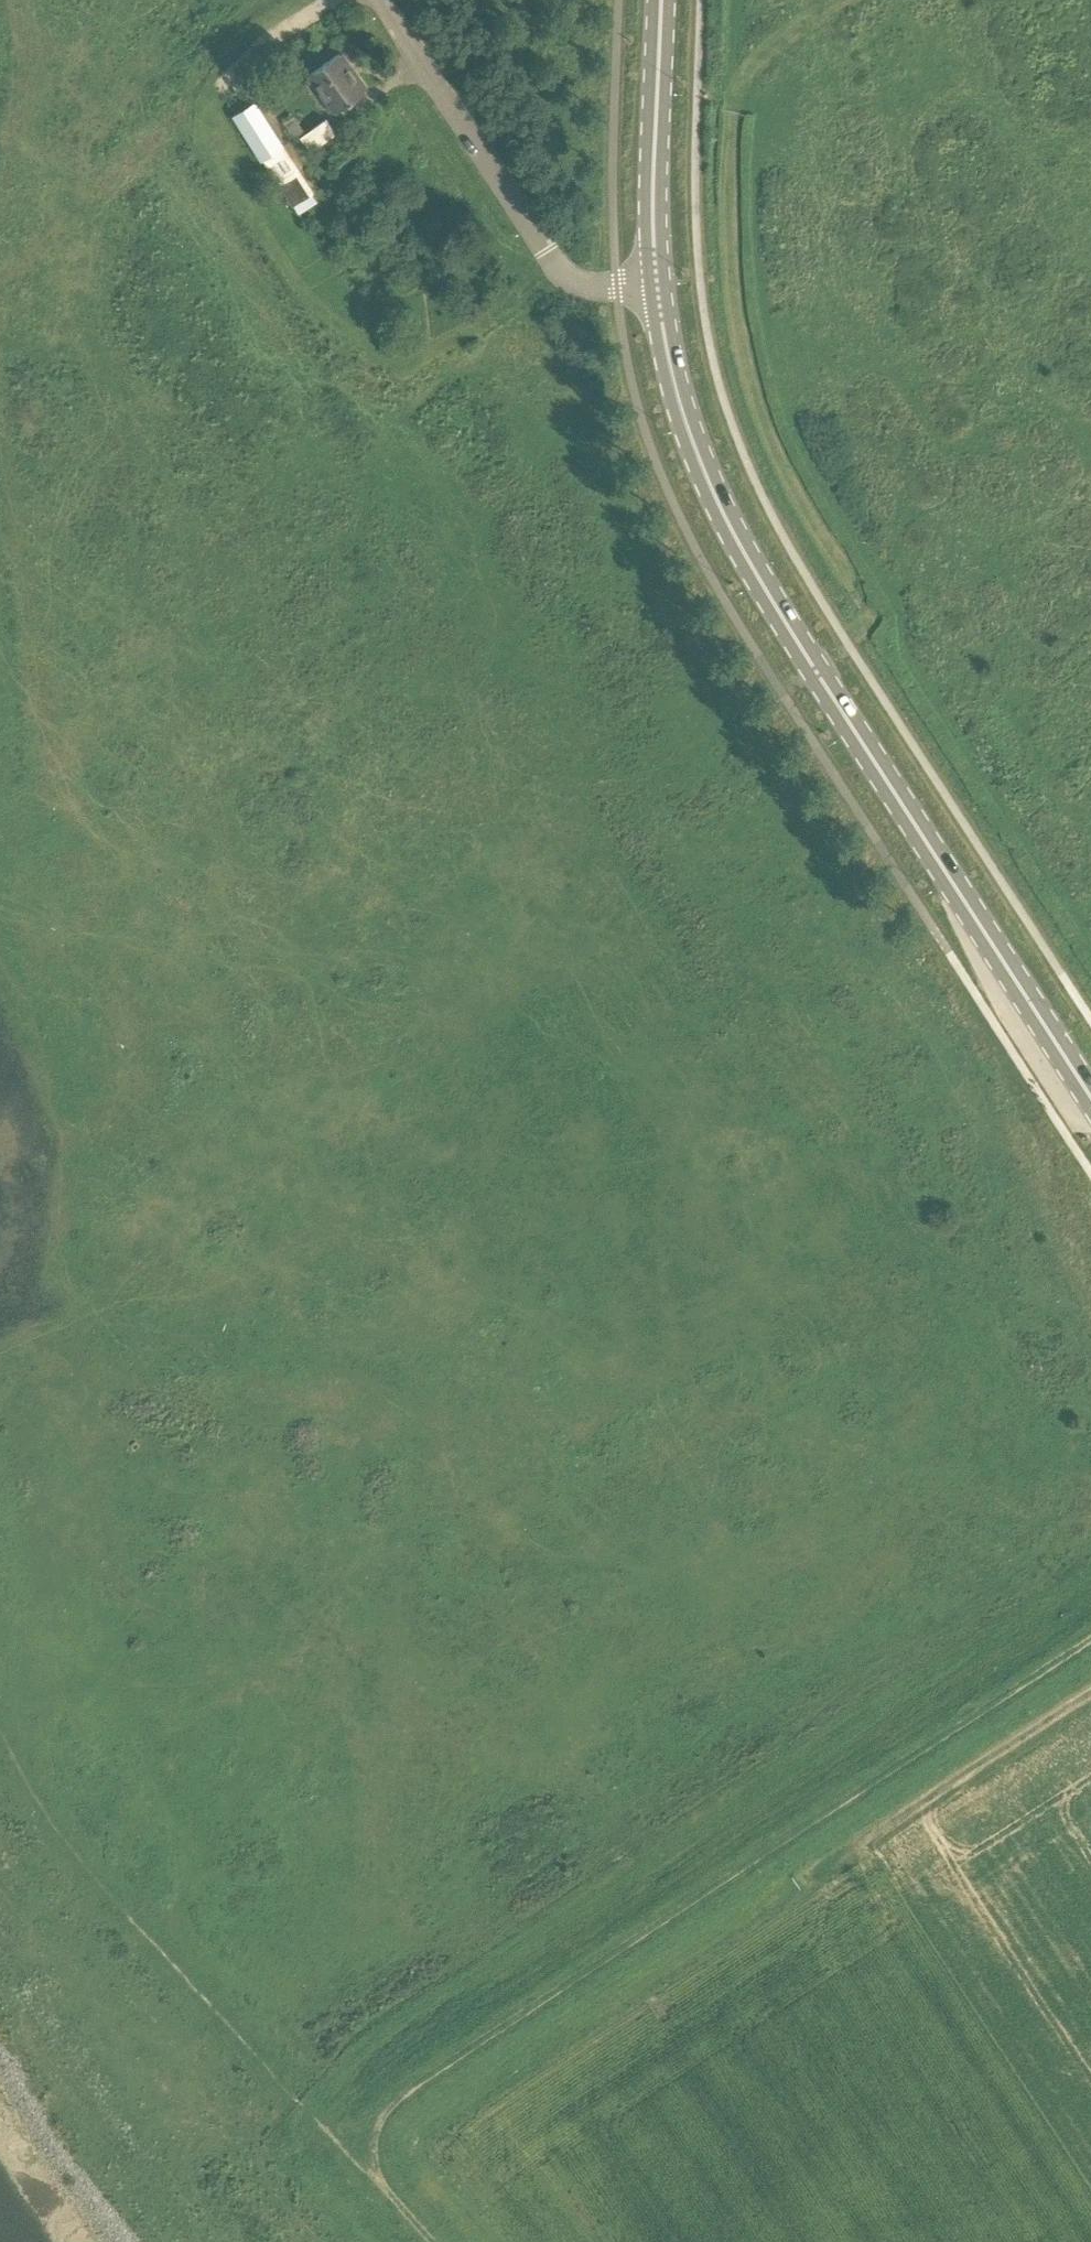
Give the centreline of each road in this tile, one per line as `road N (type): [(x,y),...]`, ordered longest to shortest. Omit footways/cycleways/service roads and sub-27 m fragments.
road 1 (primary): [(1090,1098),(734,536),(684,416),(655,285)]
road 2 (track): [(1090,1639),(426,2077),(378,2119),(371,2146),(379,2181)]
road 3 (unclassified): [(655,285),(600,288),(561,271),(382,0)]
road 4 (primary): [(655,285),(660,0)]
road 5 (track): [(1090,1696),(879,1834)]

